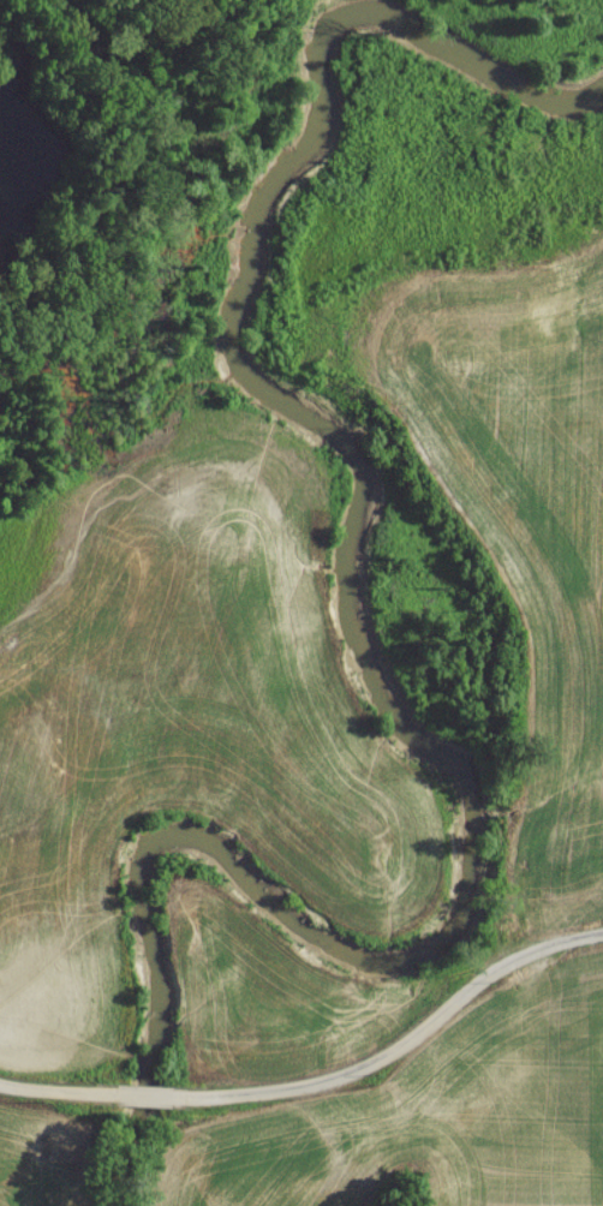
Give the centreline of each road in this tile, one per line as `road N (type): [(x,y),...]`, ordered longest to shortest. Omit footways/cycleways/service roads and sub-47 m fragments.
road 1 (residential): [(602,938),(532,956),(364,1069),(305,1088),(184,1101),(0,1089)]

